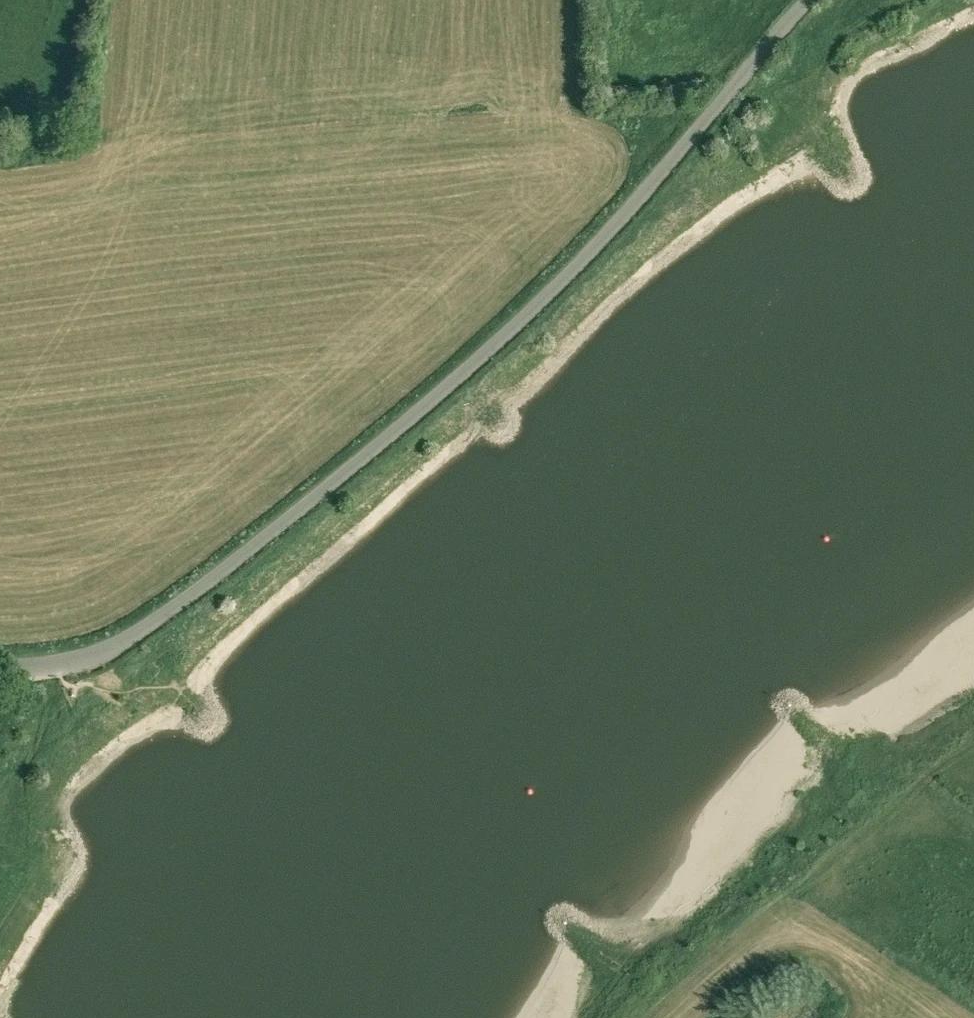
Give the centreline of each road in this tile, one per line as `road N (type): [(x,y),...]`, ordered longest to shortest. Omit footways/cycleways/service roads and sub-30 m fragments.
road 1 (unclassified): [(0,671),(36,672),(105,655),(160,621),(392,434),(626,209),(809,0)]

